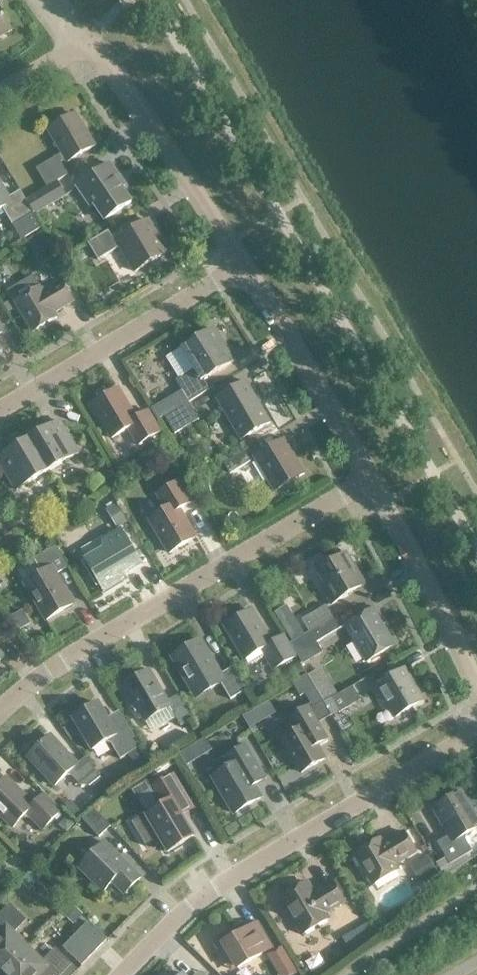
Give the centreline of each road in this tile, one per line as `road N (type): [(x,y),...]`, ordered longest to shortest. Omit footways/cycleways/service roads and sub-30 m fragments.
road 1 (residential): [(373,481),(95,645),(0,718)]
road 2 (unclassified): [(134,974),(286,846),(476,733)]
road 3 (residential): [(244,267),(0,412)]
road 4 (residential): [(79,51),(99,55),(111,68),(244,267)]
road 5 (residential): [(244,267),(373,481)]
road 6 (residential): [(373,481),(476,682)]

